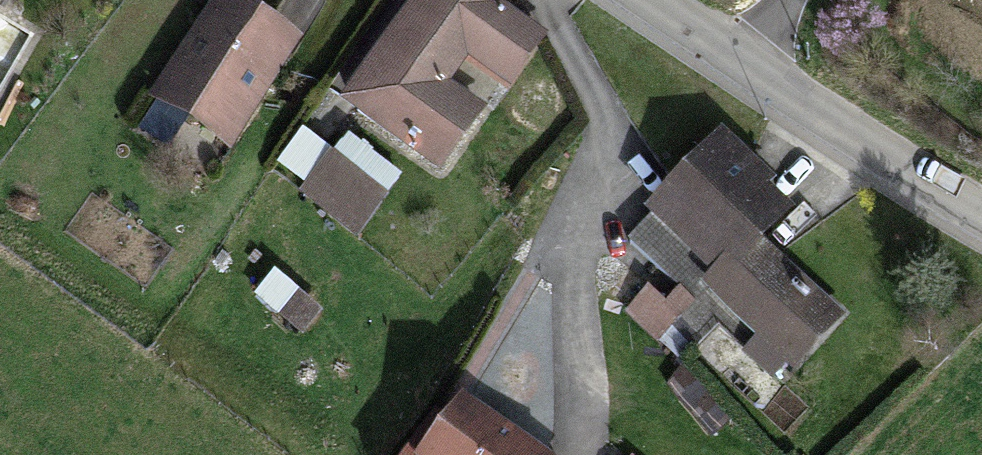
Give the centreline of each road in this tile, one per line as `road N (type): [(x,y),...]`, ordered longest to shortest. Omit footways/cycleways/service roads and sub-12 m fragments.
road 1 (residential): [(981,212),(648,0)]

